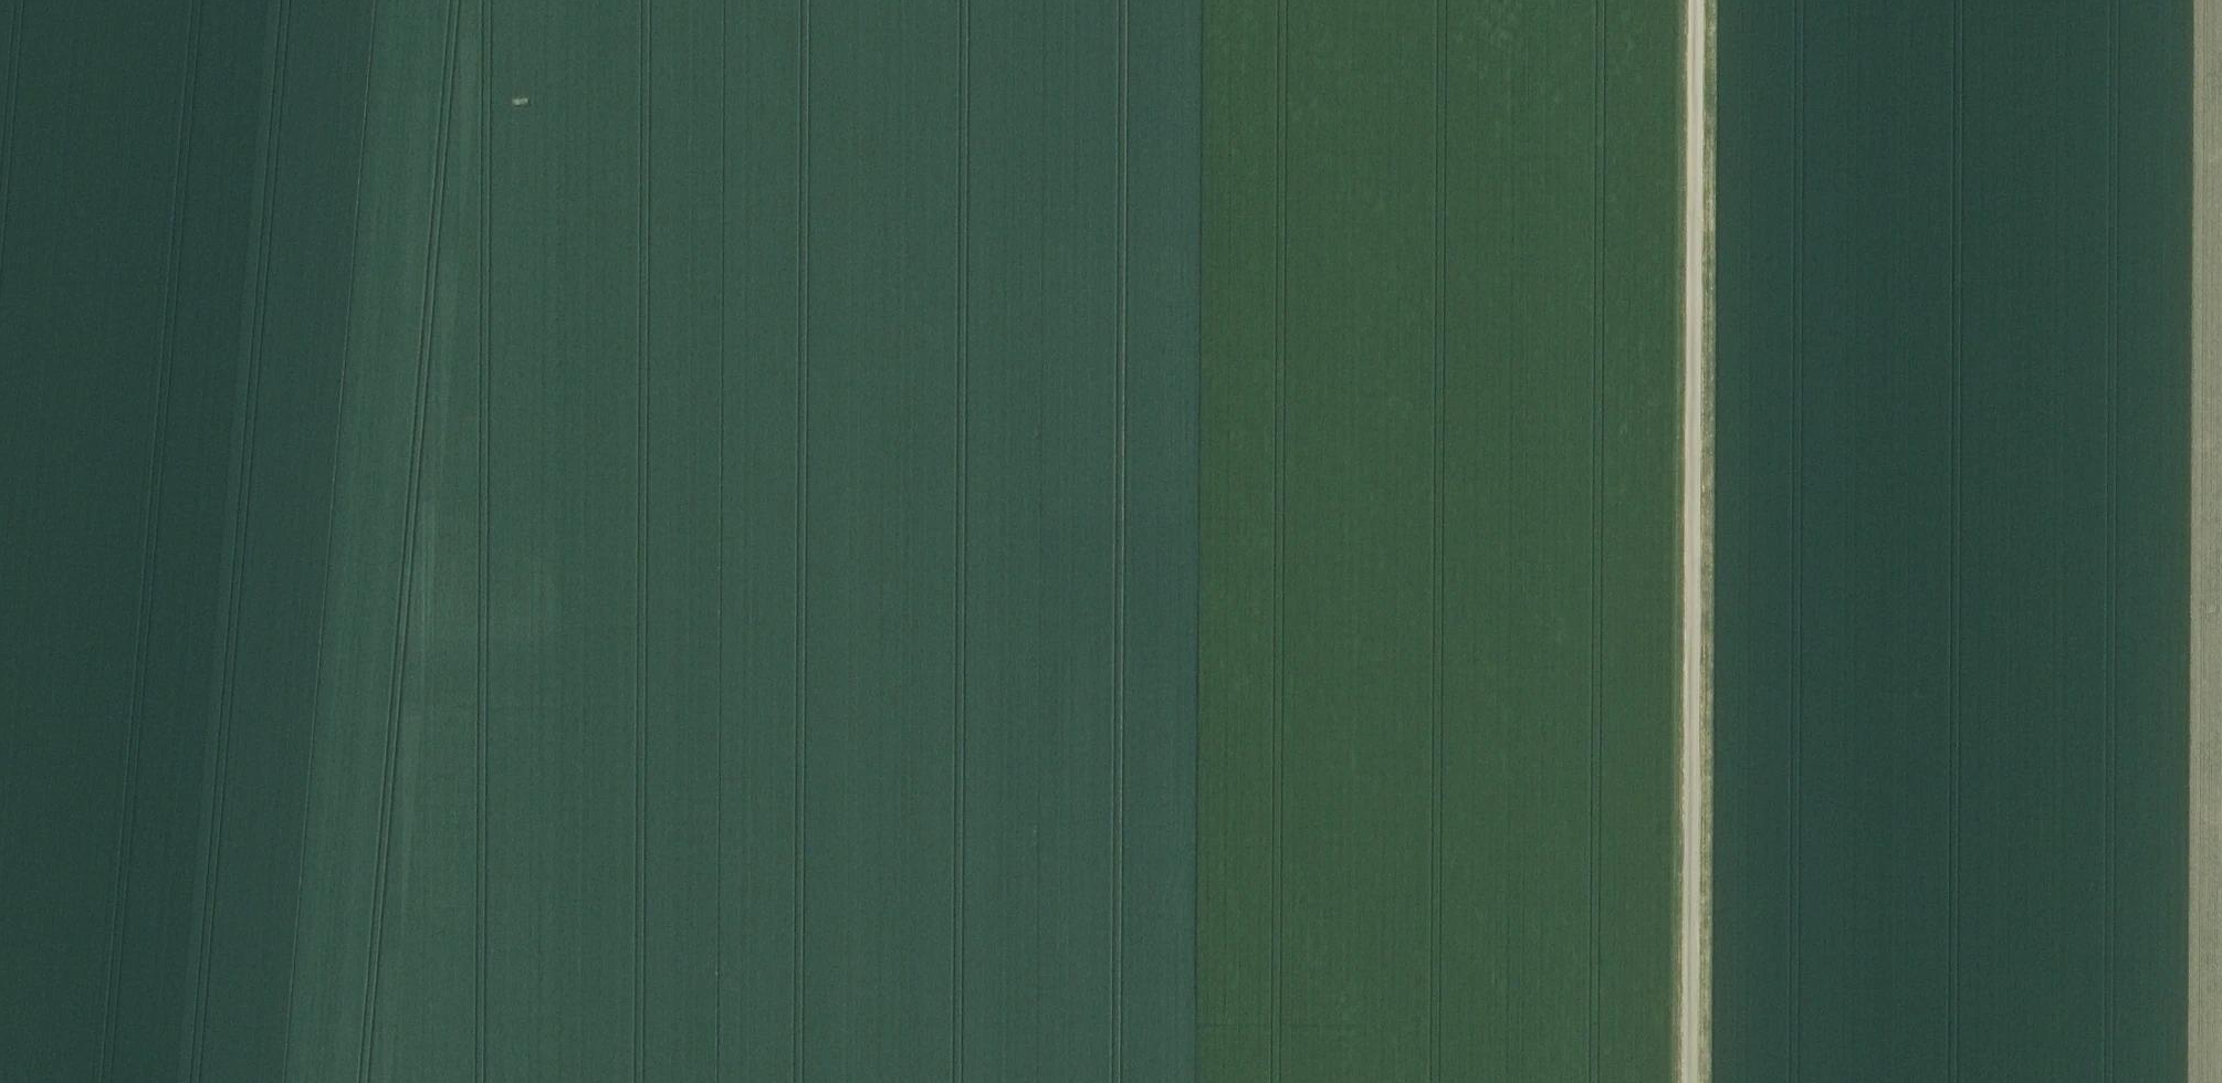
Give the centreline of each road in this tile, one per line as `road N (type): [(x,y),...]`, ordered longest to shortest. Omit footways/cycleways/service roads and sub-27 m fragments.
road 1 (unclassified): [(1693,1082),(1698,0)]

